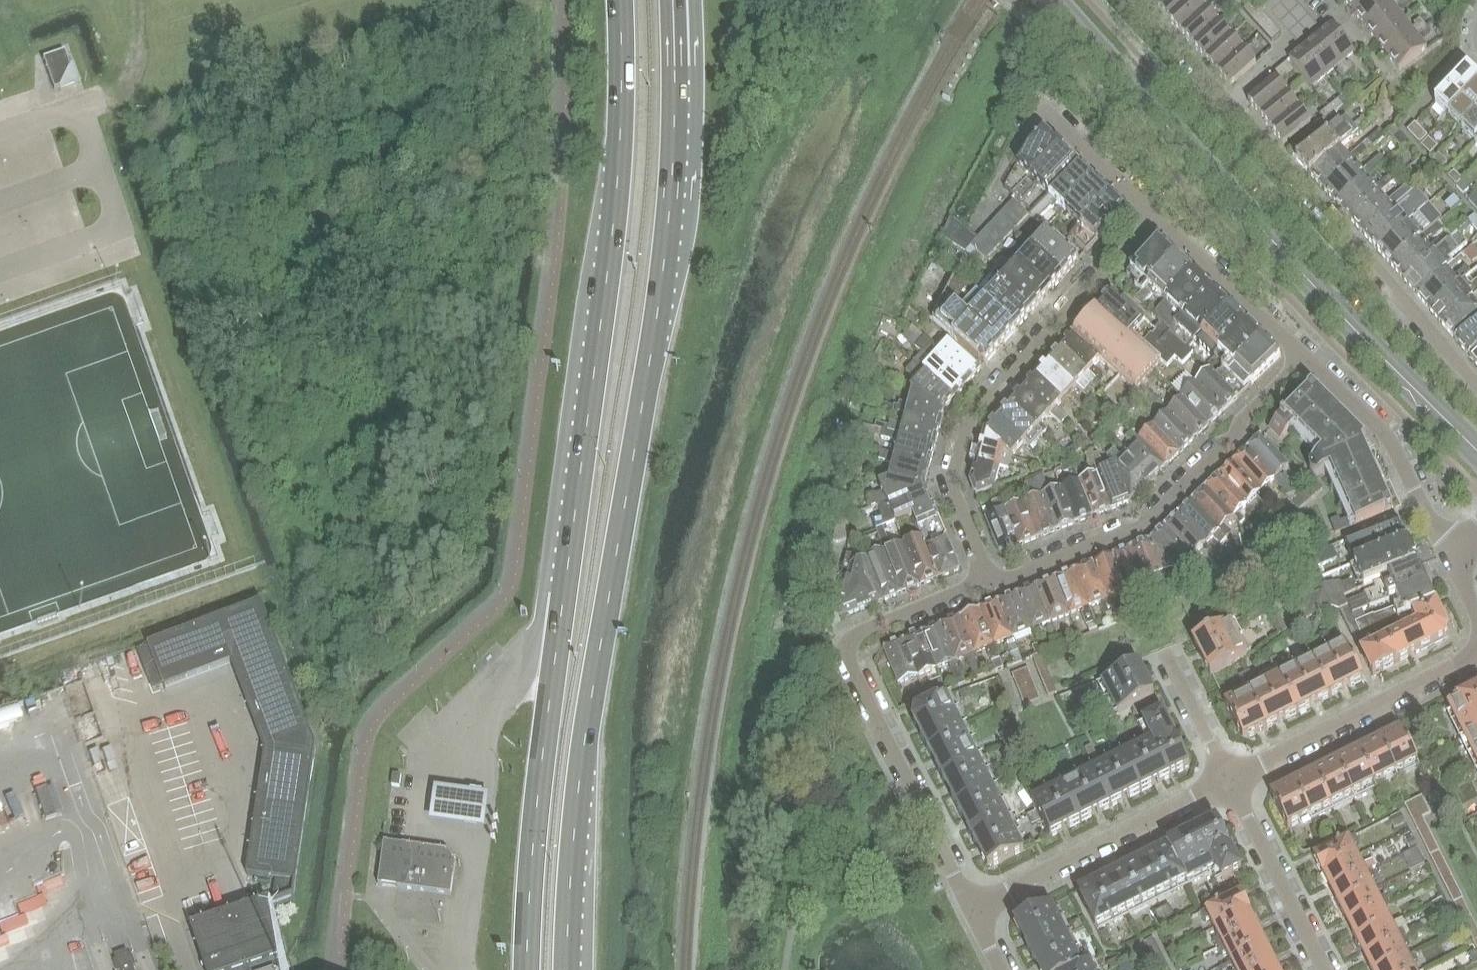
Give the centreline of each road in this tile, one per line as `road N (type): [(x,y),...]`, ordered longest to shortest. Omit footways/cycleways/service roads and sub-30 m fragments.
road 1 (trunk): [(566,969),(578,777),(661,273),(672,14)]
road 2 (secondary): [(1046,0),(1476,450)]
road 3 (trunk): [(619,0),(616,176),(565,588)]
road 4 (residential): [(986,580),(952,489),(964,429),(980,401),(1158,216)]
road 5 (residential): [(971,911),(855,676),(851,648),(864,630),(986,580)]
road 6 (residential): [(986,580),(1011,579),(1140,524),(1304,357)]
road 7 (trunk): [(565,588),(538,785),(525,969)]
road 8 (residential): [(1476,385),(1226,108)]
road 9 (residential): [(971,911),(1227,778)]
road 10 (residential): [(1227,778),(1476,655)]
road 11 (residential): [(1450,560),(1392,442),(1304,357)]
road 12 (residential): [(1324,969),(1227,778)]
road 13 (residential): [(1304,357),(1158,216)]
road 14 (residential): [(1158,216),(1042,106)]
road 15 (residential): [(1226,108),(1131,0)]
road 16 (residential): [(1227,778),(1165,652)]
road 17 (residential): [(1226,108),(1295,36),(1294,7)]

